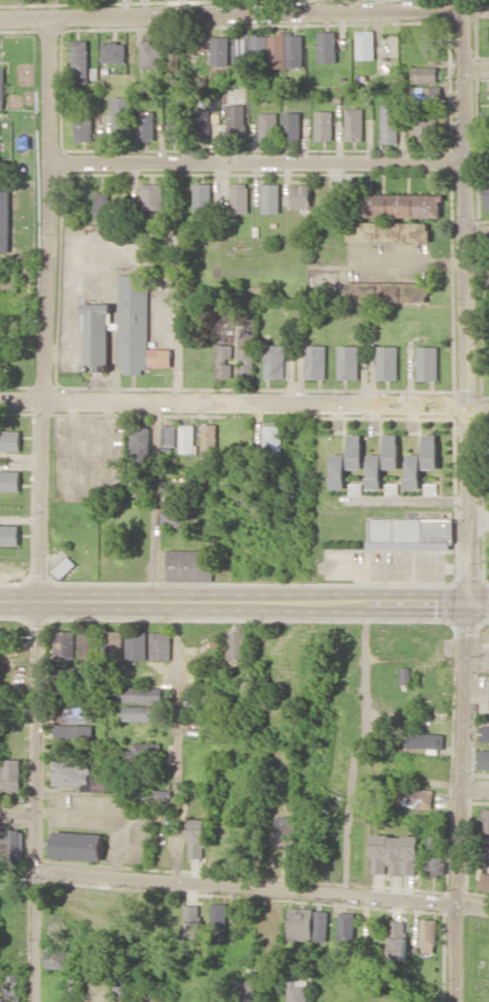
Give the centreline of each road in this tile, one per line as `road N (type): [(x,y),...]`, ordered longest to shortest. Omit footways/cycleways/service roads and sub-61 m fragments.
road 1 (residential): [(456,1001),(456,0)]
road 2 (residential): [(36,1001),(47,17)]
road 3 (tertiary): [(0,601),(488,606)]
road 4 (residential): [(0,403),(456,410)]
road 5 (residential): [(0,19),(456,13)]
road 6 (residential): [(38,870),(488,908)]
road 7 (residential): [(456,164),(47,161)]
road 8 (residential): [(344,898),(351,763),(367,727),(366,602)]
road 9 (residential): [(174,882),(177,603)]
road 10 (residential): [(177,603),(158,405)]
road 11 (residential): [(366,602),(363,408)]

